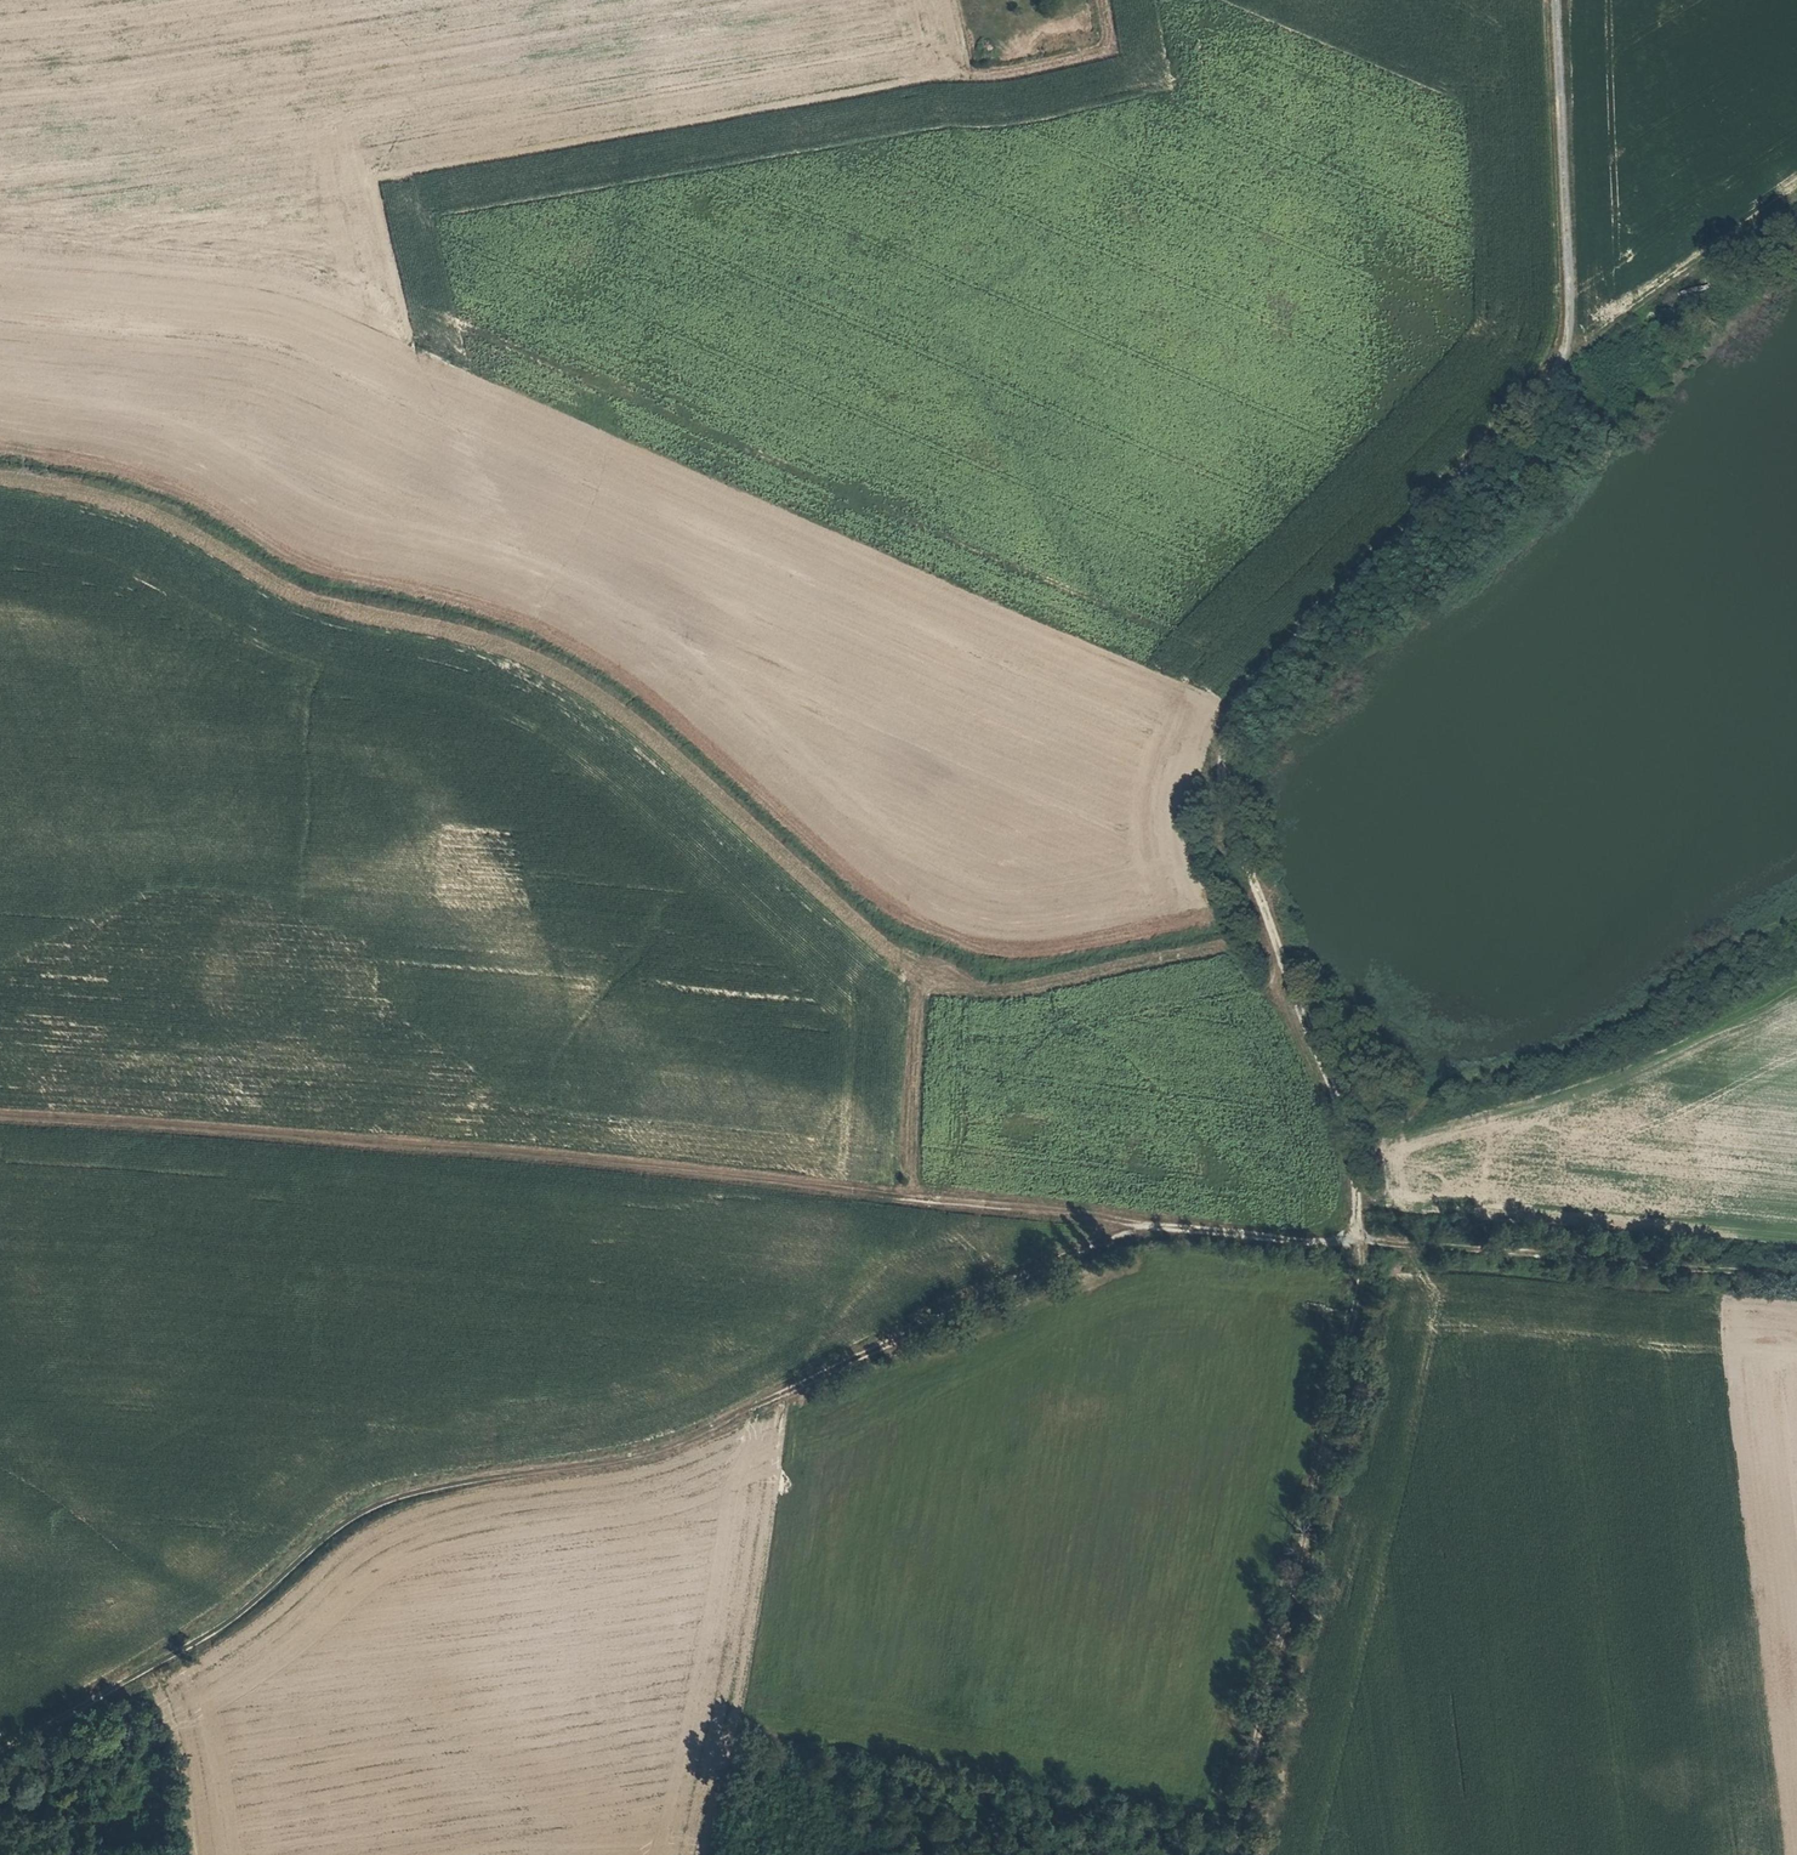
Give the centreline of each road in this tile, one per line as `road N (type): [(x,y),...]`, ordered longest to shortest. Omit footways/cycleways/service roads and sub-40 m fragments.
road 1 (track): [(1559,0),(1576,315),(1564,370),(1268,676),(1242,711),(1228,755),(1249,866),(1345,1101),(1370,1242)]
road 2 (track): [(1370,1242),(1328,1249),(0,1124)]
road 3 (track): [(1152,1232),(994,1286),(665,1444),(375,1501),(299,1545),(191,1632),(0,1750)]
road 4 (track): [(1370,1242),(1329,1491),(1246,1854)]
road 5 (track): [(1796,1278),(1370,1242)]

